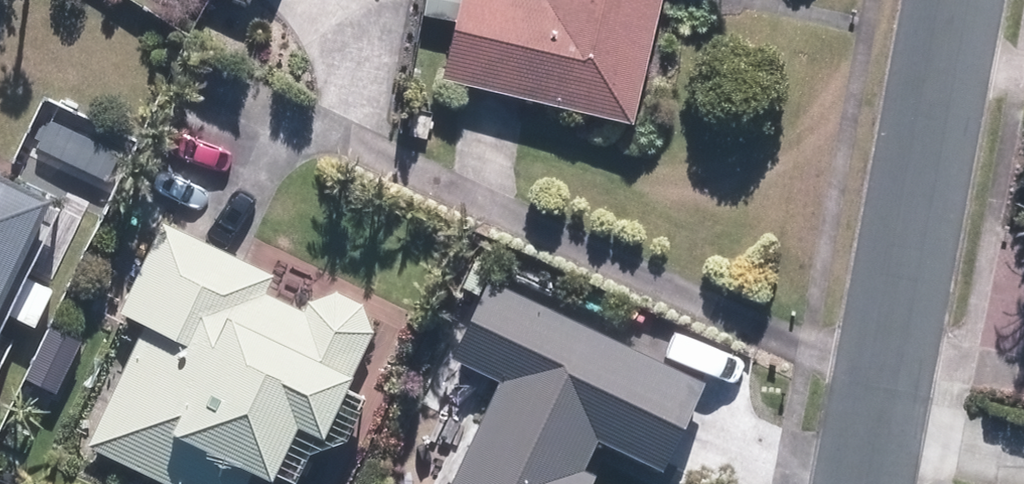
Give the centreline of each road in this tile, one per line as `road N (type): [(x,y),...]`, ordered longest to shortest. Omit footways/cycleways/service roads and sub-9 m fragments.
road 1 (residential): [(876,404),(951,0)]
road 2 (residential): [(876,404),(1023,433)]

